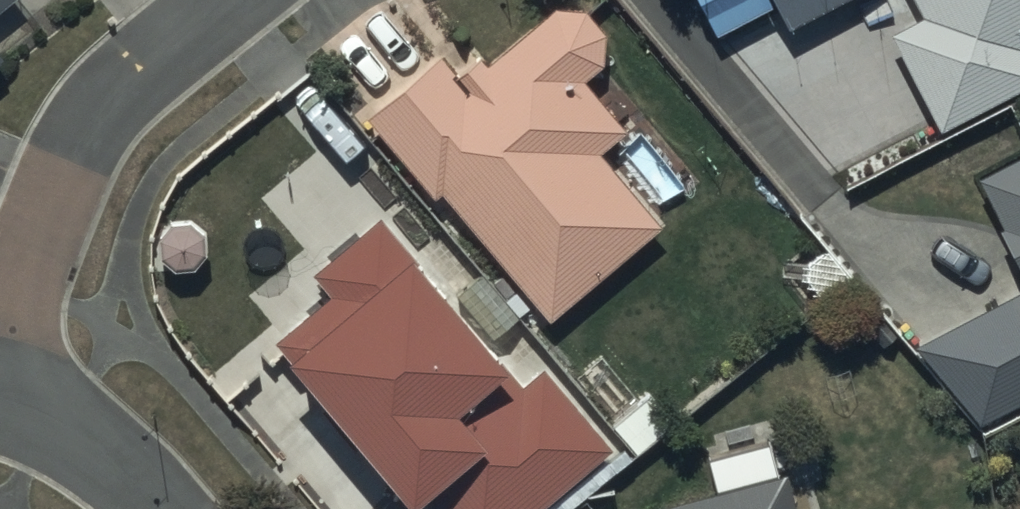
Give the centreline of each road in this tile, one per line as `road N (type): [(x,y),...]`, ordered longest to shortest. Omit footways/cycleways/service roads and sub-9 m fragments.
road 1 (residential): [(0,345),(89,128),(128,79),(220,0)]
road 2 (residential): [(0,392),(126,462),(168,508)]

